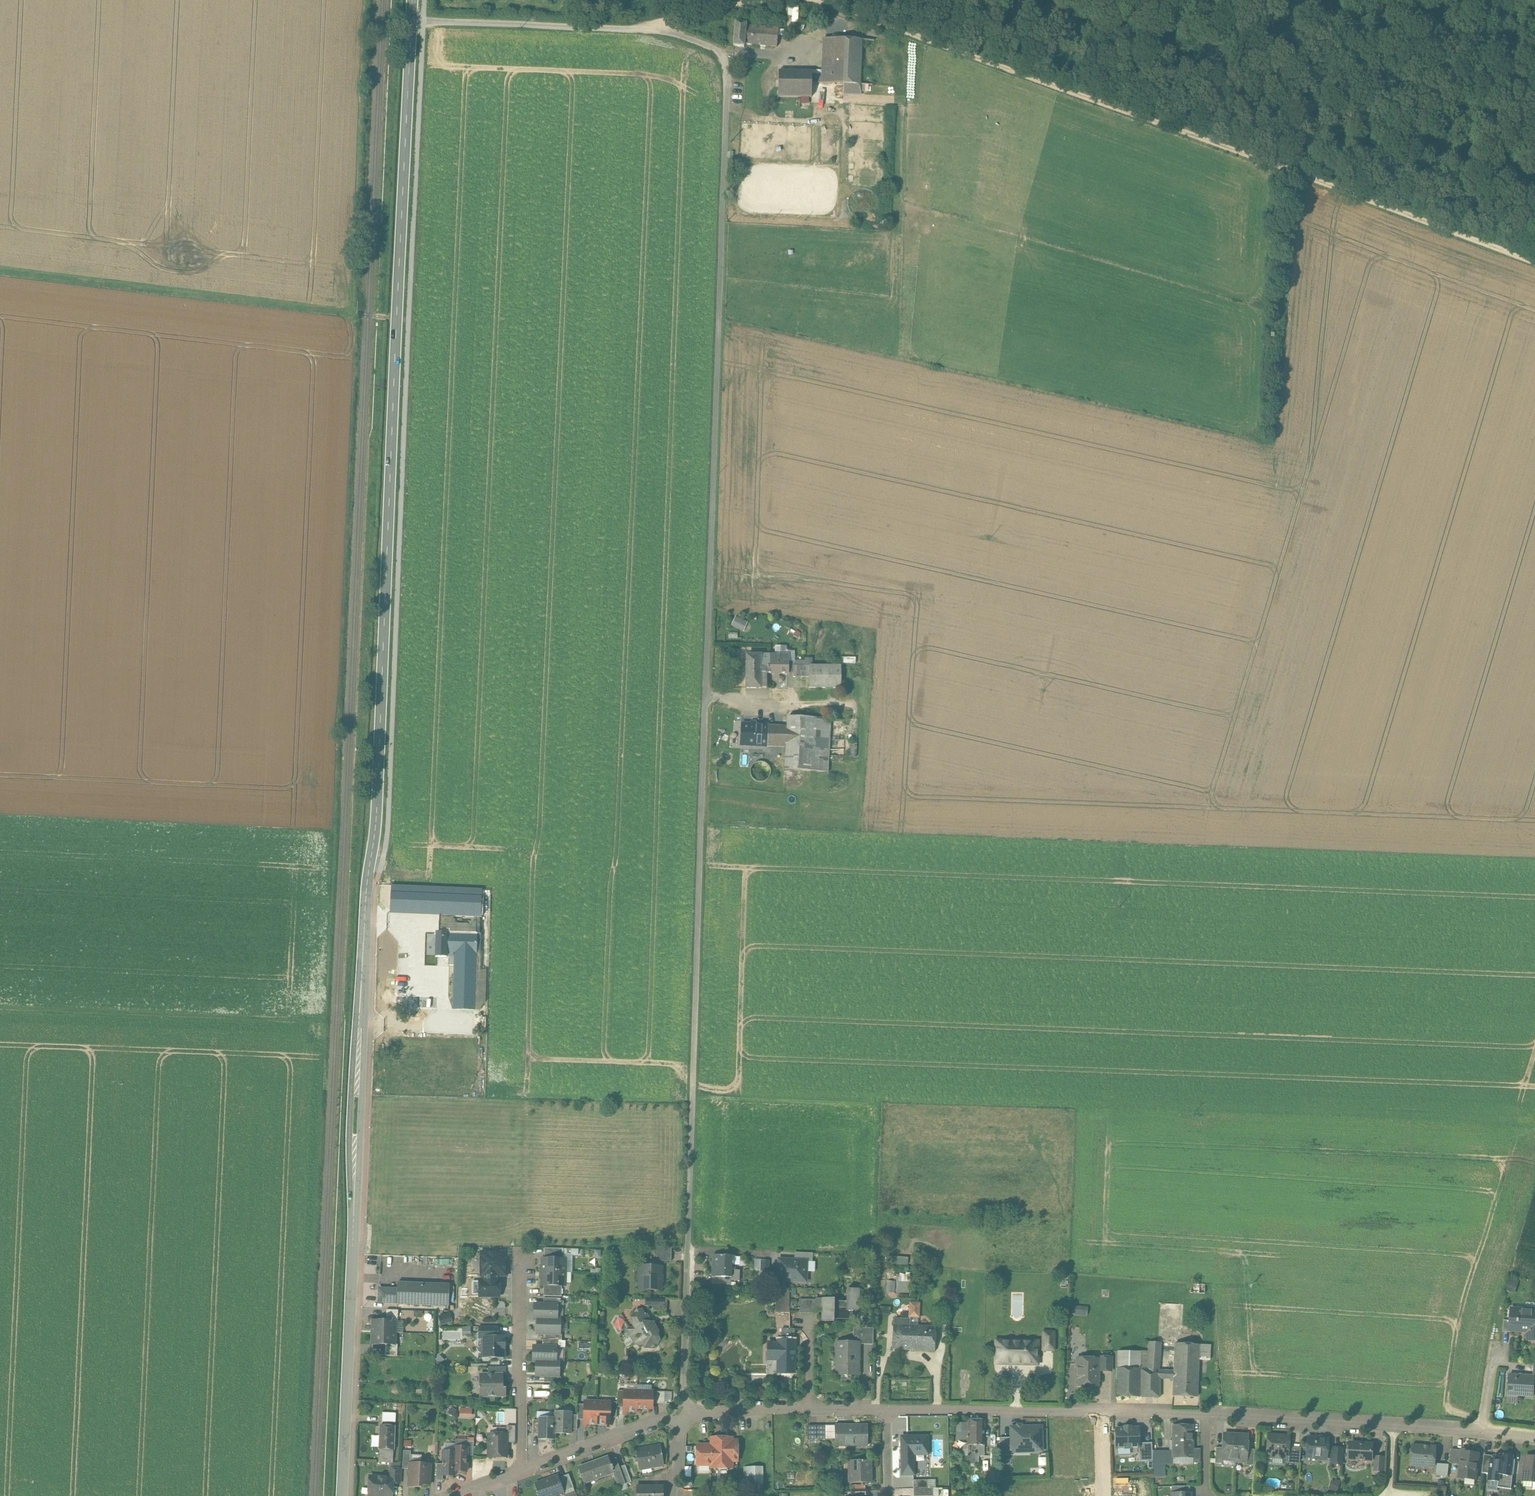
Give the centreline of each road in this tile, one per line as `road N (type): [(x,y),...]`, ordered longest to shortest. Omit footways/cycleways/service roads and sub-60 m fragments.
road 1 (residential): [(686,1417),(728,64),(715,46),(661,28),(412,21)]
road 2 (tertiary): [(342,1495),(412,21)]
road 3 (track): [(818,0),(1534,257)]
road 4 (track): [(1534,183),(1033,0)]
road 5 (residential): [(1099,1414),(1322,1419),(1534,1437)]
road 6 (residential): [(886,1410),(1099,1414)]
road 7 (residential): [(521,1474),(523,1266)]
road 8 (residential): [(686,1417),(886,1410)]
road 9 (residential): [(521,1474),(679,1418)]

